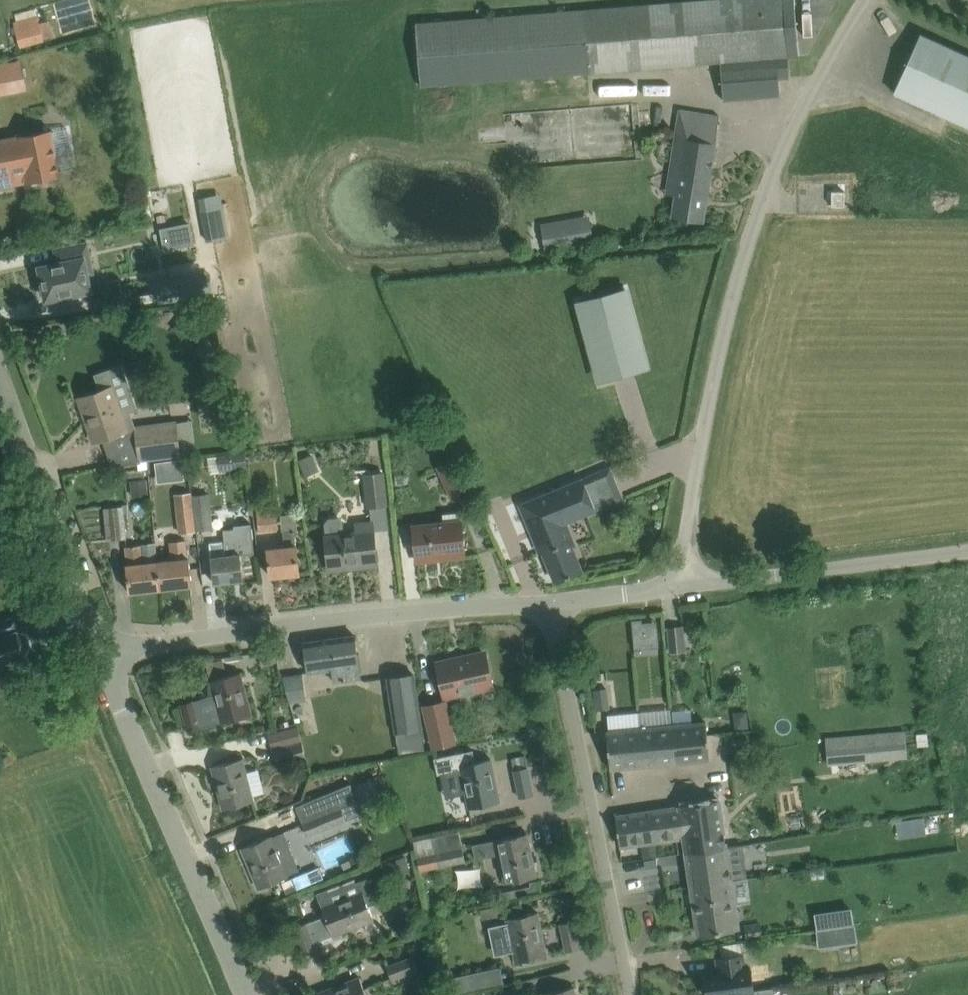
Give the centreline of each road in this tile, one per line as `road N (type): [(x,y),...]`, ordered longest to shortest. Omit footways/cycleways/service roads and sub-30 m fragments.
road 1 (unclassified): [(679,586),(698,452),(743,260),(796,122),(864,0)]
road 2 (residential): [(100,653),(356,617),(549,602)]
road 3 (tertiary): [(248,994),(100,653)]
road 4 (tertiary): [(100,653),(0,379)]
road 5 (unclassified): [(679,586),(967,553)]
road 6 (residential): [(631,994),(589,790)]
road 7 (residential): [(589,790),(549,602)]
road 8 (residential): [(549,602),(679,586)]
road 9 (residential): [(589,790),(715,778)]

